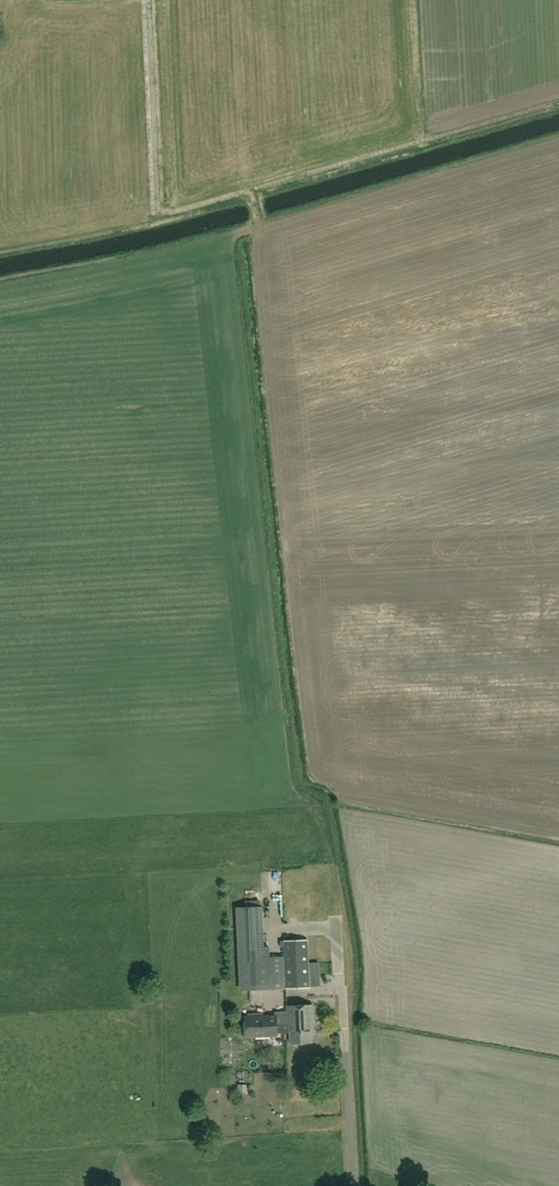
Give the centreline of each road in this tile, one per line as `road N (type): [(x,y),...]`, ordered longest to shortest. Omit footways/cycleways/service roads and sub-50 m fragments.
road 1 (track): [(146,0),(162,211),(536,109)]

